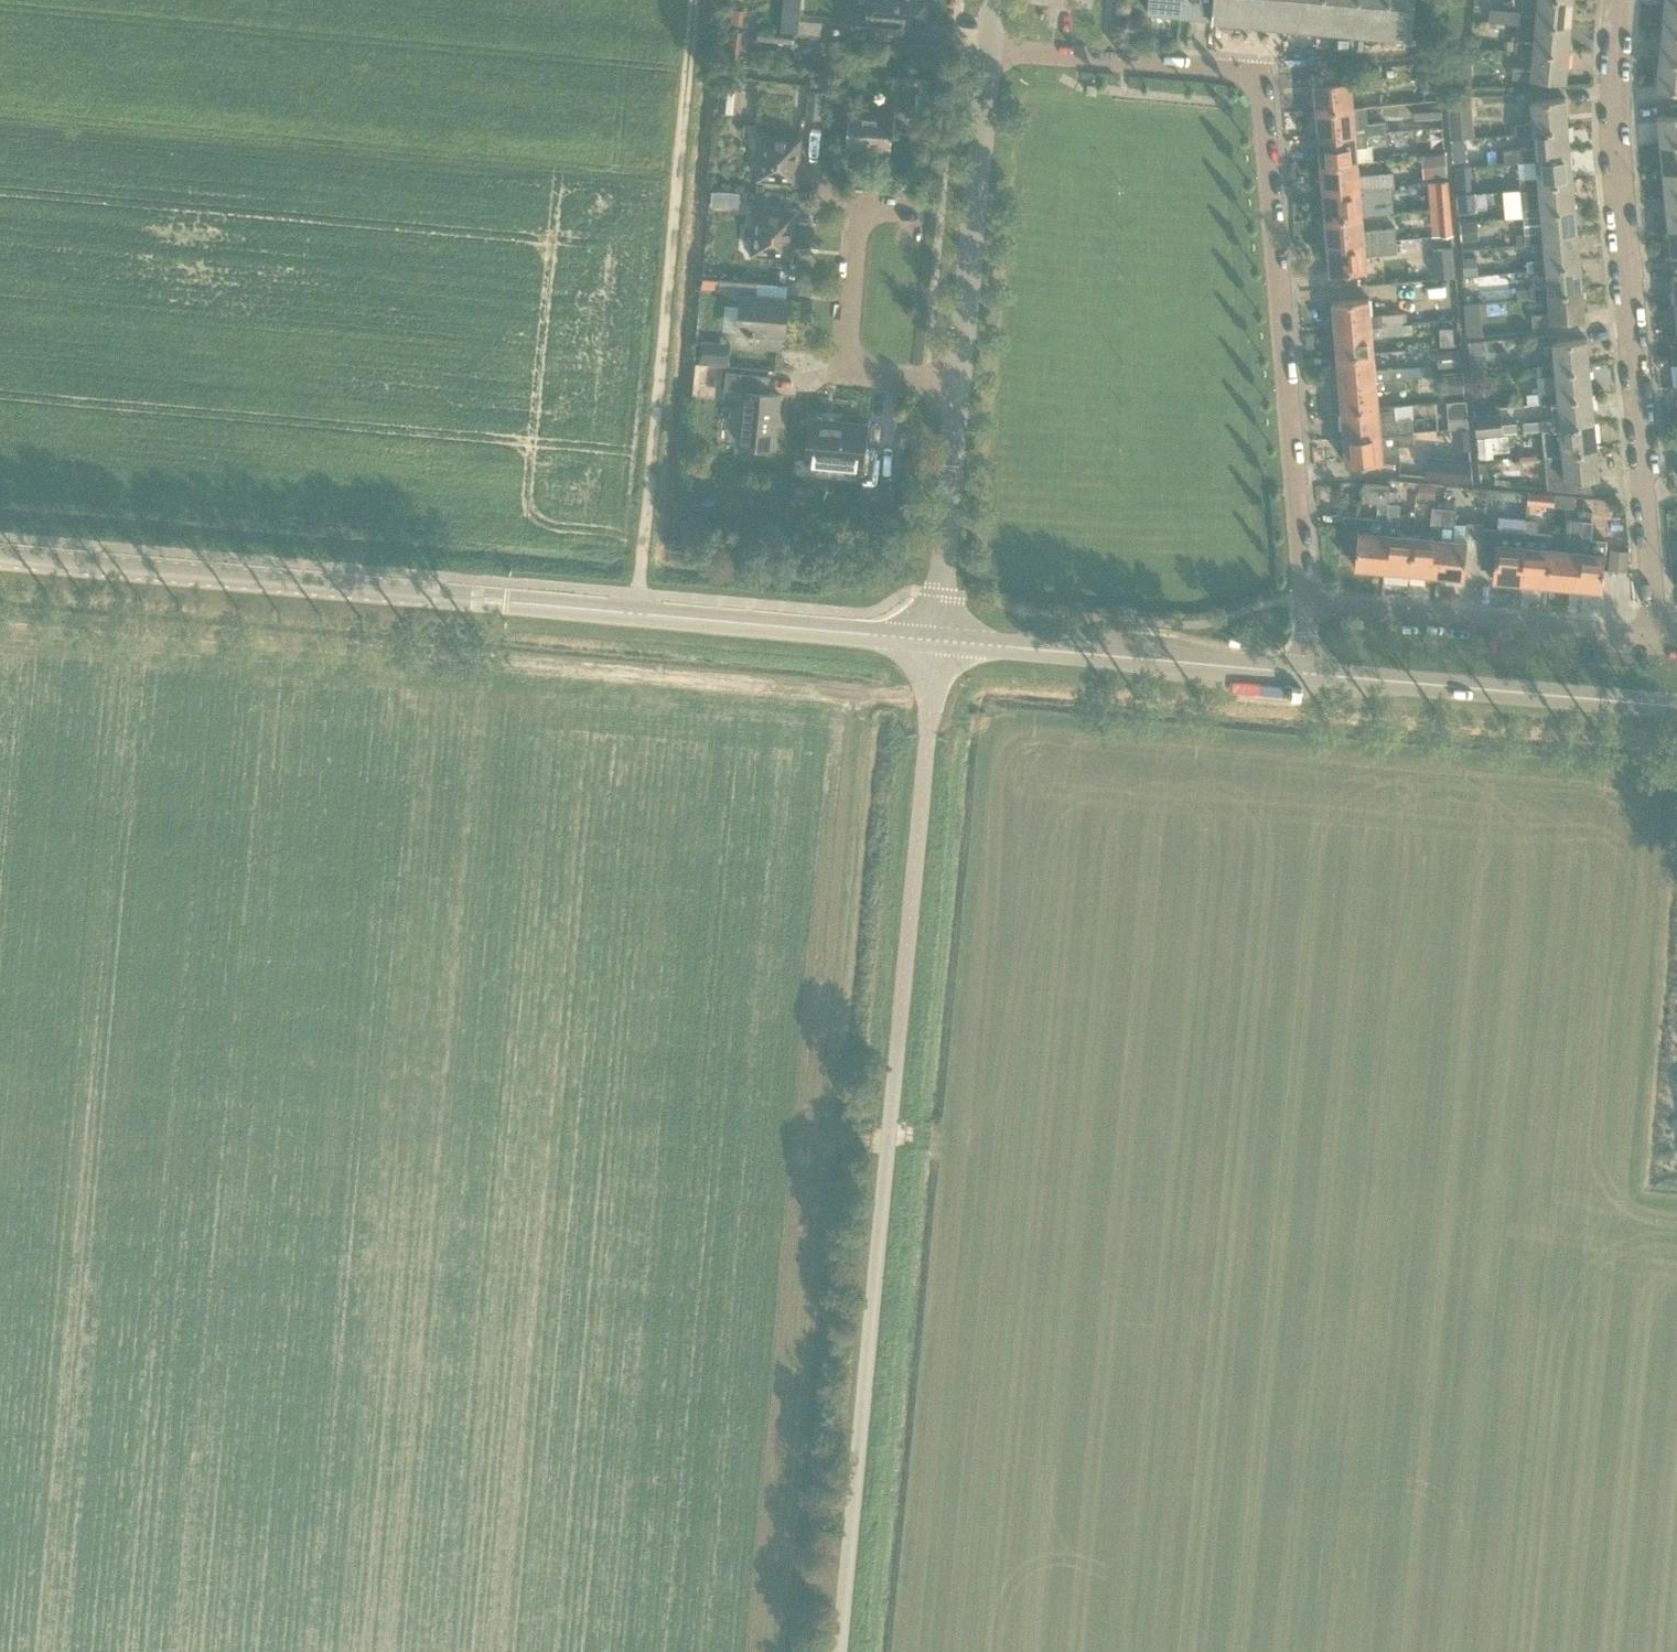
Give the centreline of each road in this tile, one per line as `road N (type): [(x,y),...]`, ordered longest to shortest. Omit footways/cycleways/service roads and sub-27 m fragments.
road 1 (tertiary): [(937,636),(0,552)]
road 2 (residential): [(990,42),(1263,68),(1305,600)]
road 3 (residential): [(1659,630),(1617,121),(1620,0)]
road 4 (track): [(696,0),(639,613)]
road 5 (tertiary): [(1676,703),(1305,669)]
road 6 (tertiary): [(1305,669),(937,636)]
road 7 (residential): [(1659,630),(1305,600)]
road 8 (residential): [(959,377),(990,42)]
road 9 (residential): [(959,377),(849,368),(862,208),(911,214)]
road 10 (residential): [(937,636),(959,377)]

